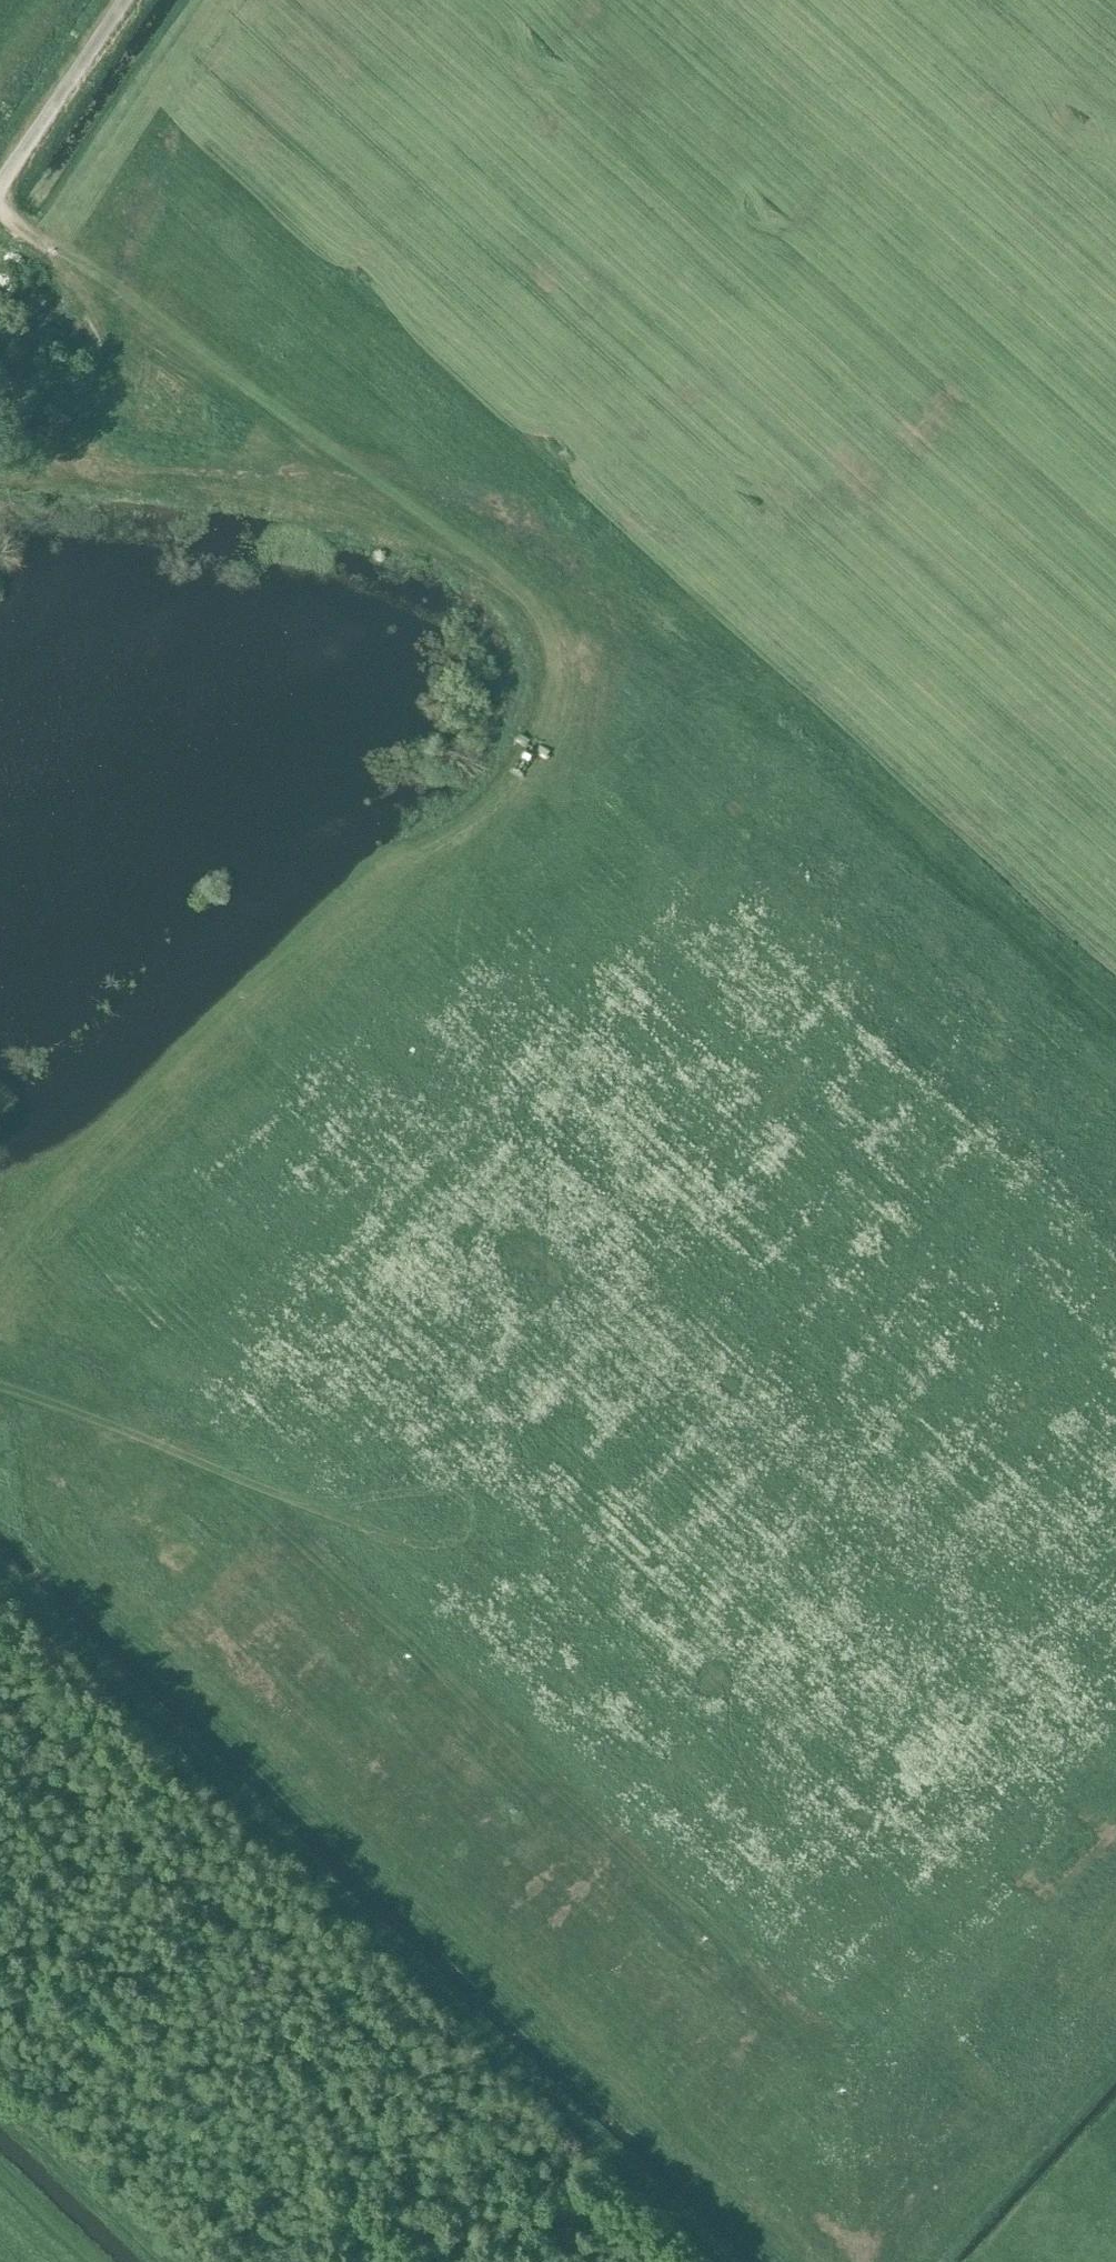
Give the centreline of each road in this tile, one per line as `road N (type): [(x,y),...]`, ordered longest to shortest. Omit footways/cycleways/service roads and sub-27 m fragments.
road 1 (unclassified): [(0,188),(128,0)]

